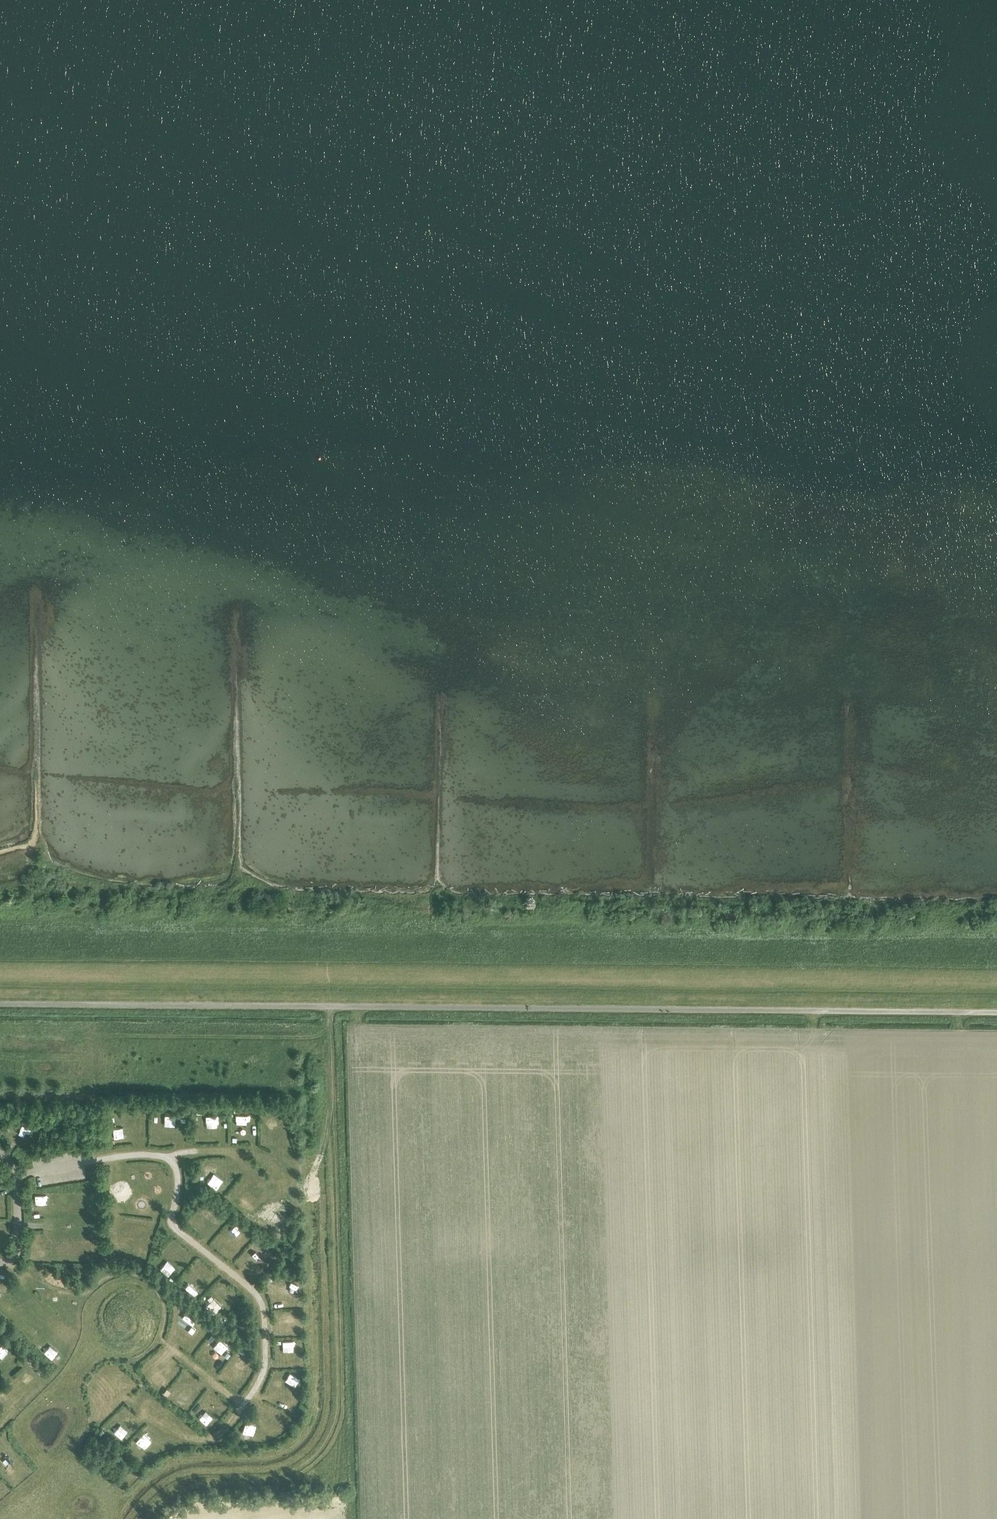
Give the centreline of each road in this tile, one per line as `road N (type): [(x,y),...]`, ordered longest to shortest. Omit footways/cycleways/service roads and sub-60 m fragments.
road 1 (unclassified): [(0,1004),(996,1012)]
road 2 (track): [(331,1006),(336,1416),(285,1474),(174,1490),(142,1518)]

